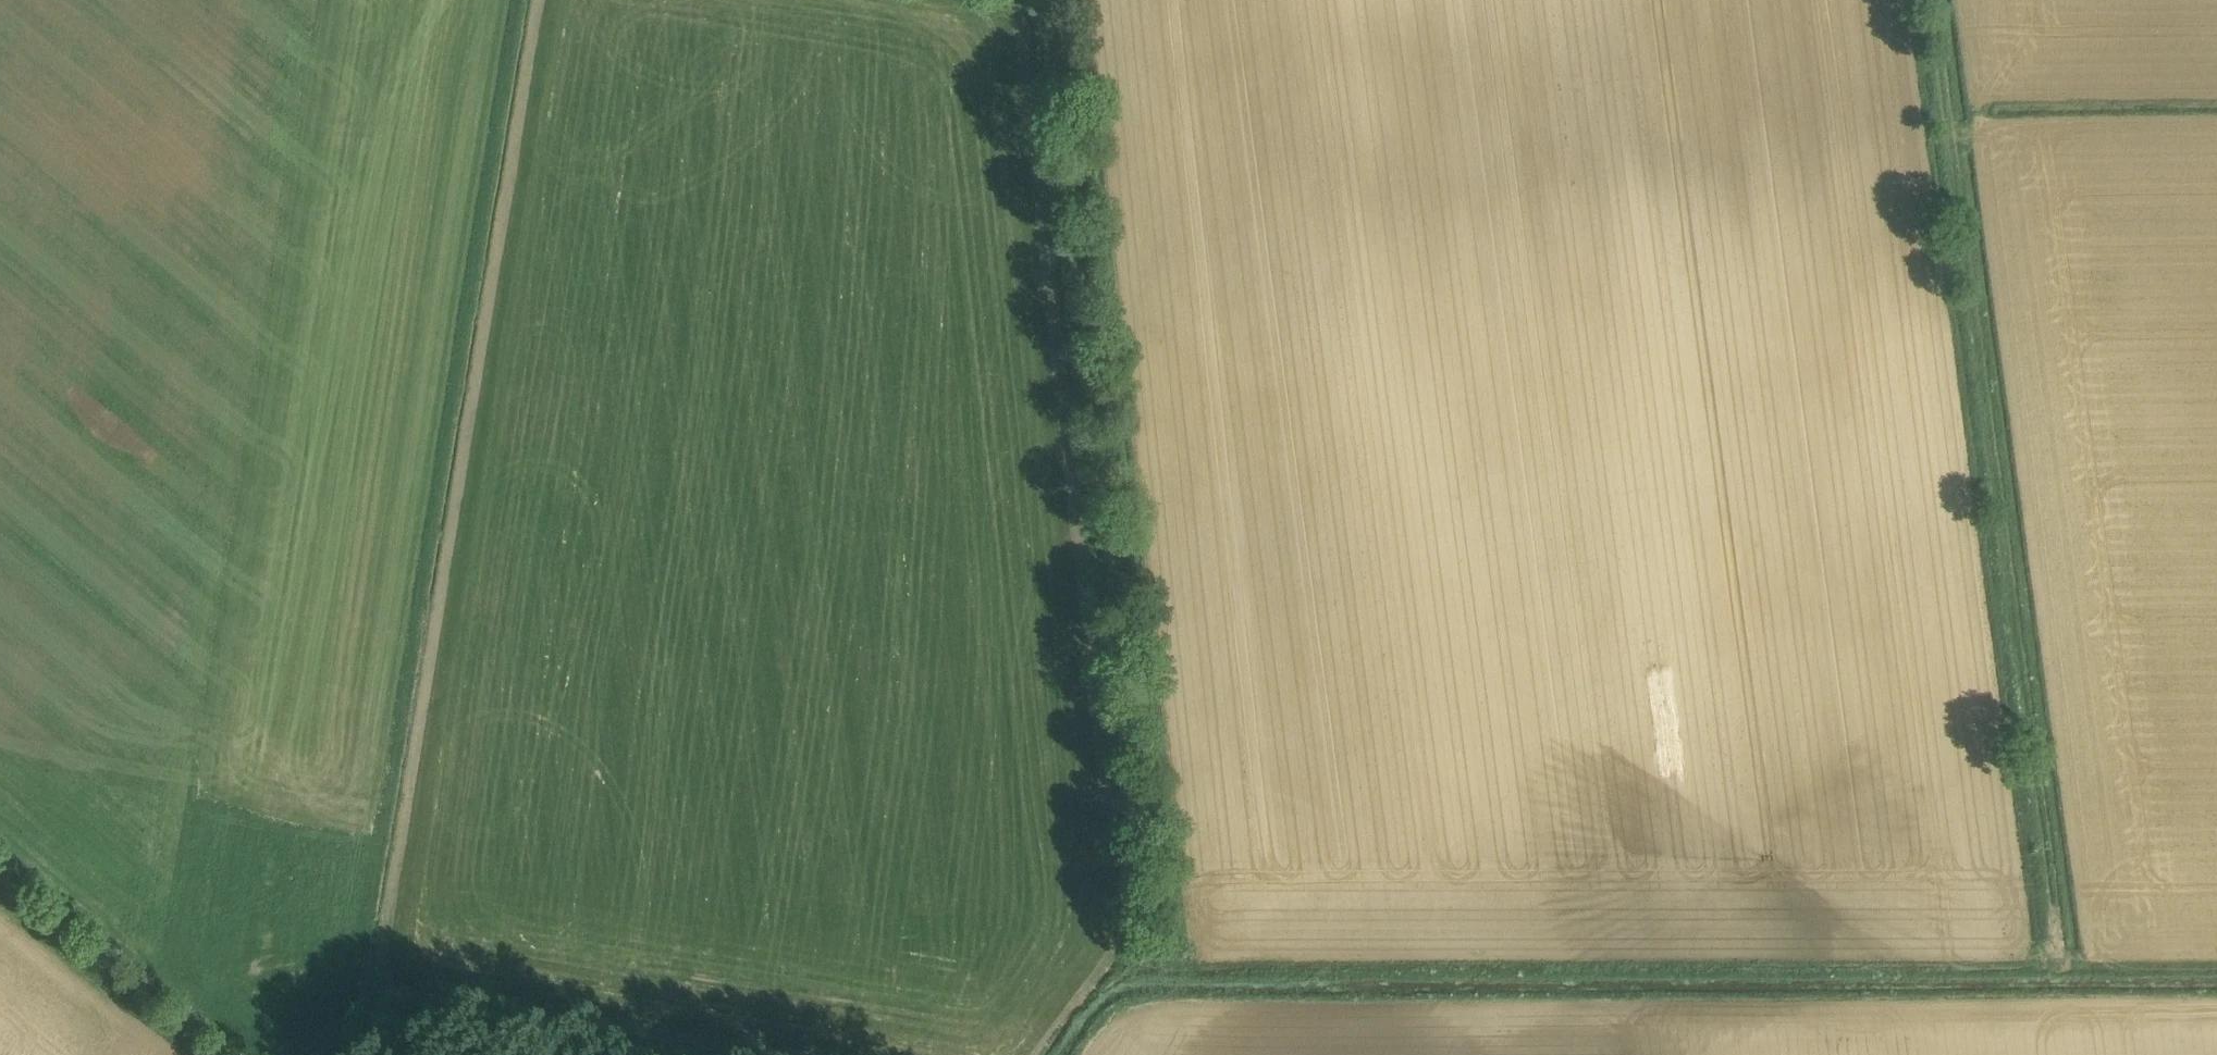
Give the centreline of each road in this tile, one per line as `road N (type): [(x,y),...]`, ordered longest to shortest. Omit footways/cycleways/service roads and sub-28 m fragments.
road 1 (track): [(2059,941),(1932,0)]
road 2 (track): [(1046,0),(1139,759)]

